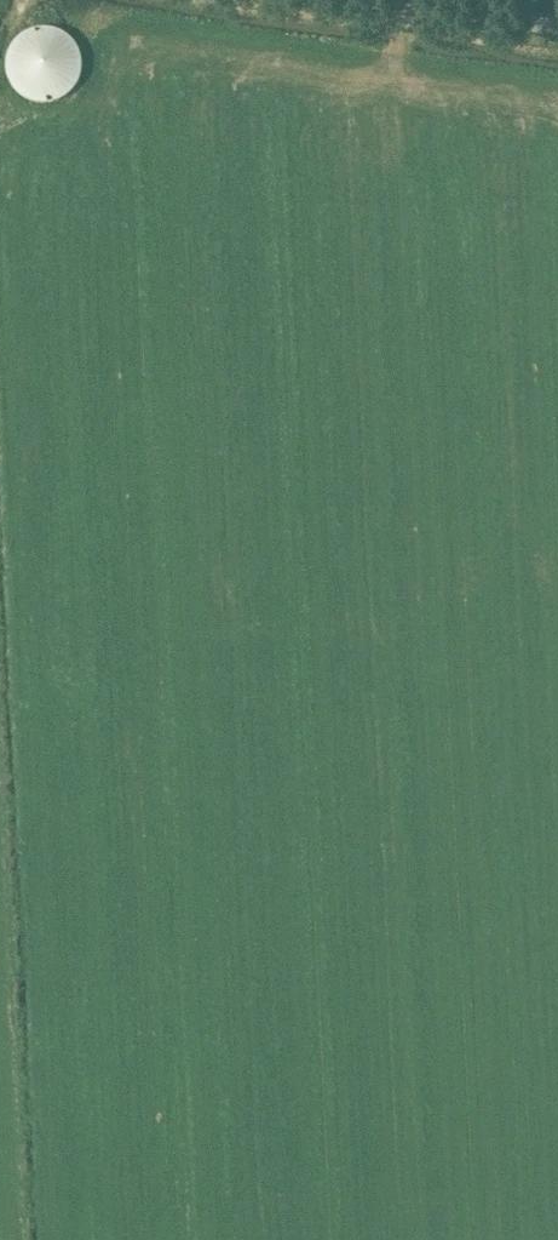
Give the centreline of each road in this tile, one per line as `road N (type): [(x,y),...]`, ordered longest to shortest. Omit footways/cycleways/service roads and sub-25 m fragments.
road 1 (unclassified): [(557,26),(388,0)]

